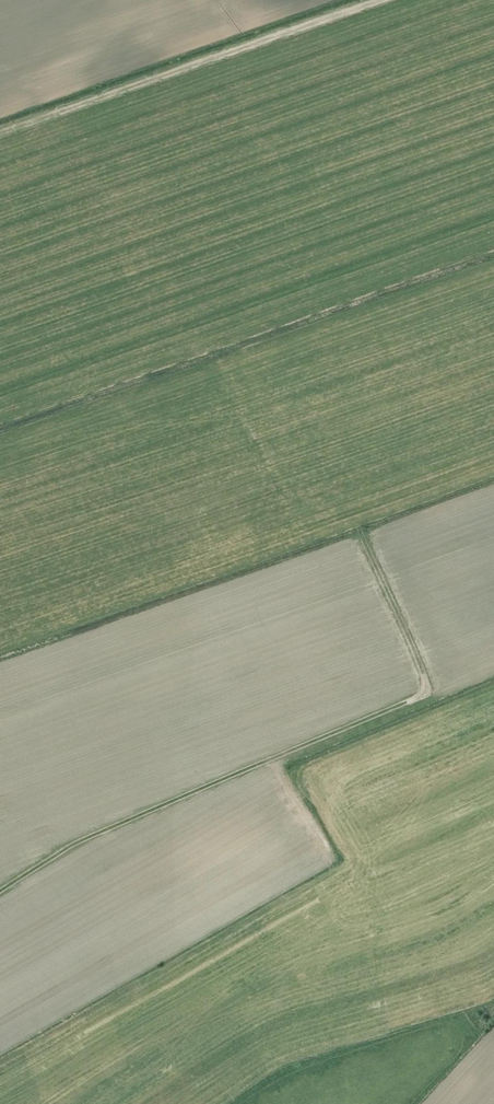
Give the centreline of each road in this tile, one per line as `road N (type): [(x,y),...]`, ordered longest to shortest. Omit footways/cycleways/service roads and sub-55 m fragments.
road 1 (track): [(359,529),(425,692),(74,843),(0,892)]

